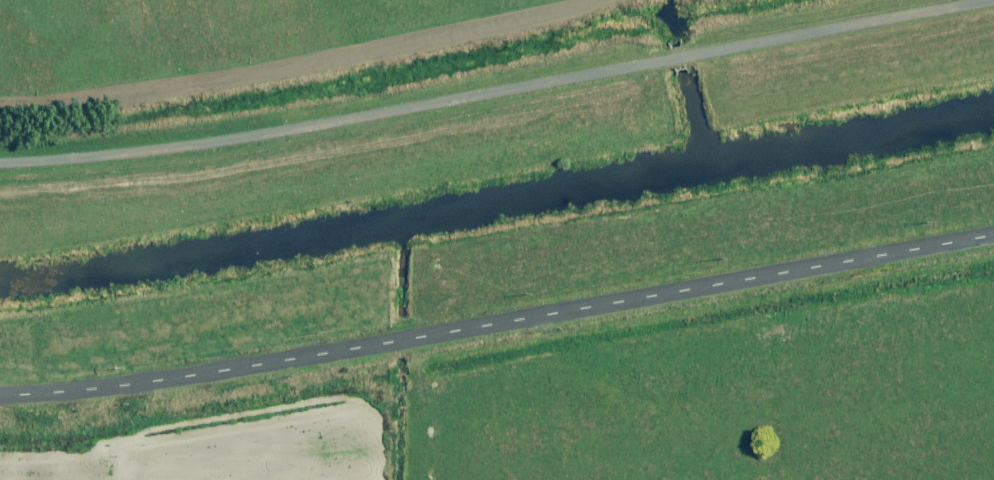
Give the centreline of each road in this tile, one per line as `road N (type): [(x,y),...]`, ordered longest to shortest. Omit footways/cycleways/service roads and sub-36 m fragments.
road 1 (unclassified): [(993,231),(123,387),(0,396)]
road 2 (unclassified): [(993,4),(193,150),(0,153)]

